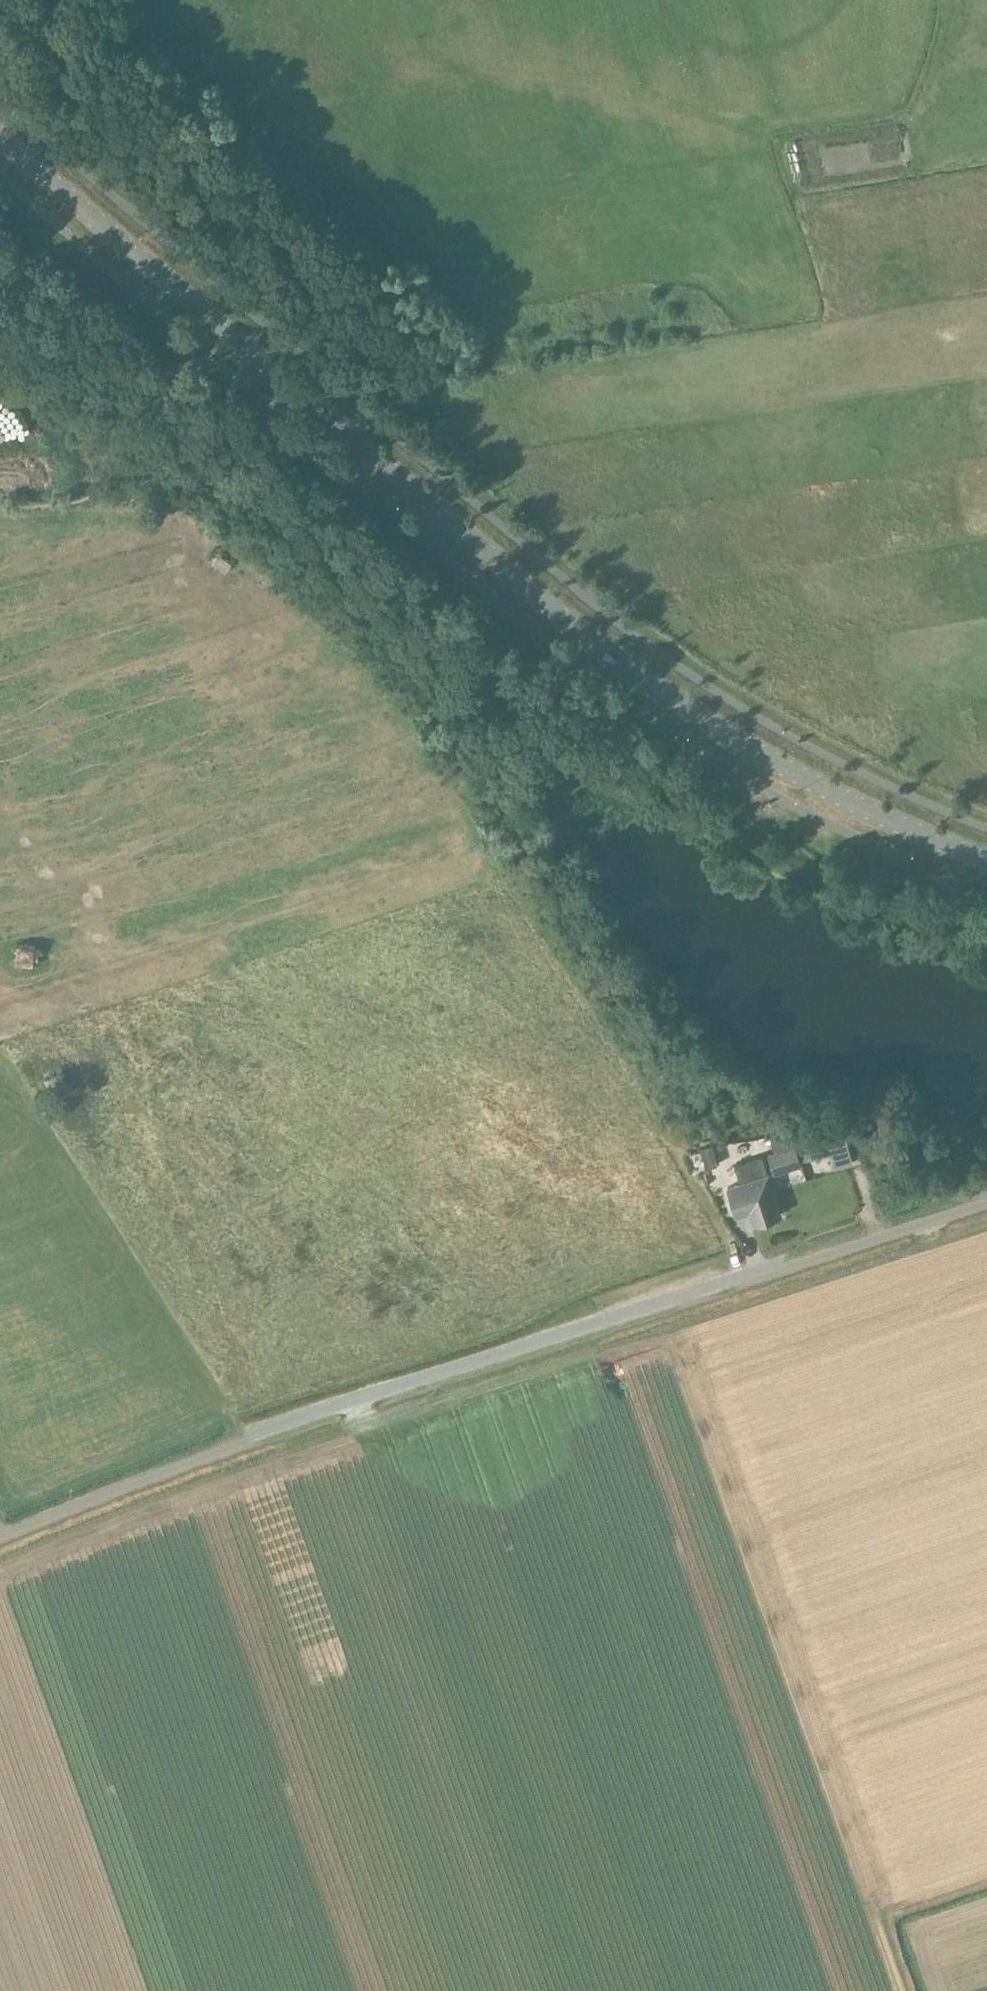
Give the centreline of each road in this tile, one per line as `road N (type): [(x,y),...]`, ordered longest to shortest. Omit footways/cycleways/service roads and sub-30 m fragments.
road 1 (tertiary): [(0,141),(502,566),(652,683),(784,769),(986,860)]
road 2 (unclassified): [(0,1535),(325,1410),(986,1197)]

